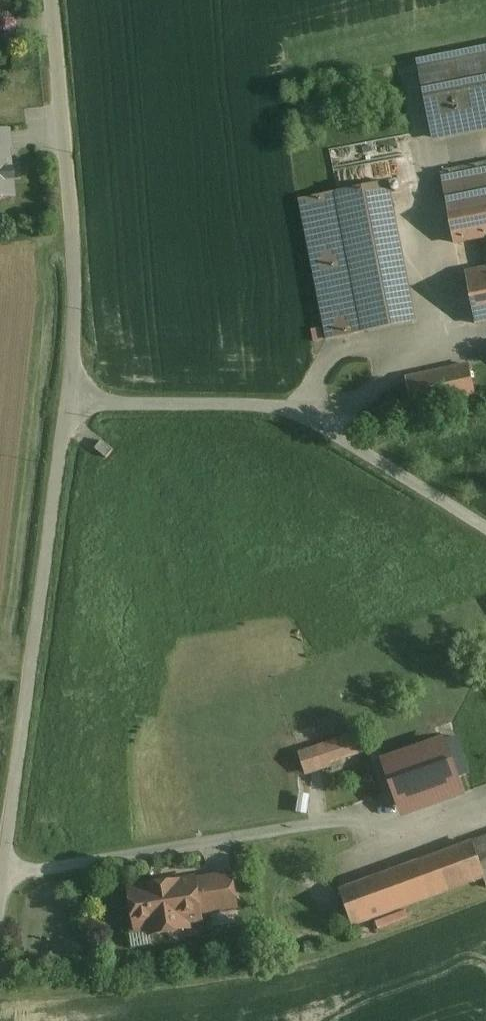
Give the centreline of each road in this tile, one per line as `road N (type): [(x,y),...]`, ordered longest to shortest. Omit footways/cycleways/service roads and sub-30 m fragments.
road 1 (unclassified): [(0,887),(74,338),(52,0)]

